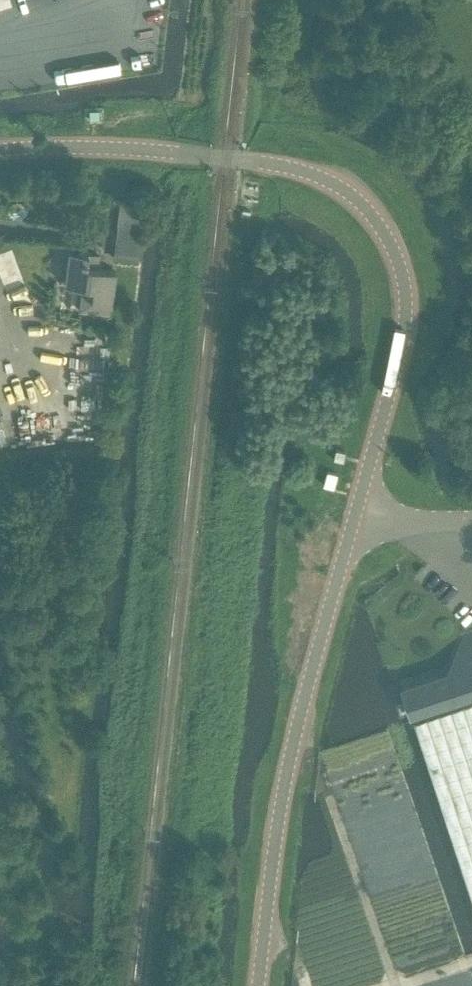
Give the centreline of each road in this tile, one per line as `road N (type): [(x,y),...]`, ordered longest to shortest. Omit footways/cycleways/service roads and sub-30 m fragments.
road 1 (tertiary): [(0,151),(98,147),(300,170),(329,177),(374,216),(394,255),(405,334),(354,522)]
road 2 (tertiary): [(256,985),(282,790),(354,522)]

